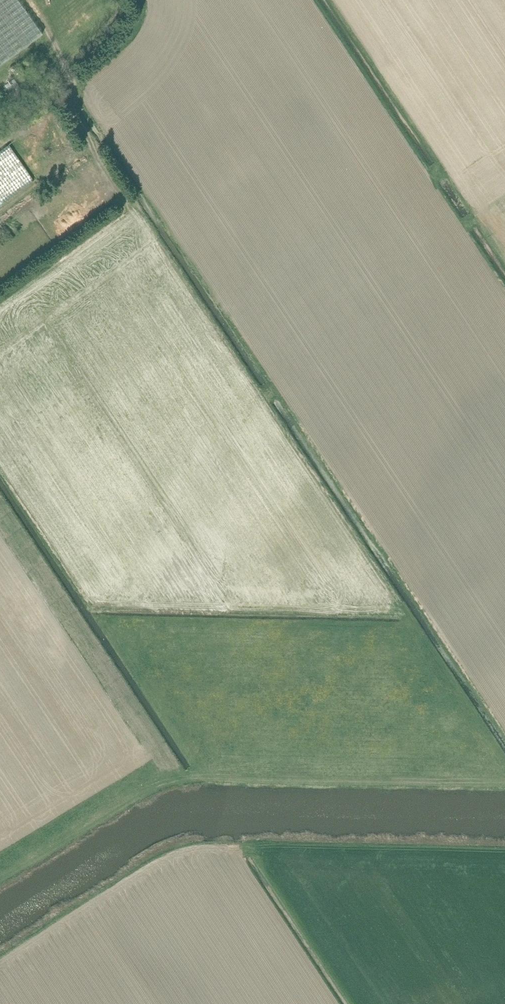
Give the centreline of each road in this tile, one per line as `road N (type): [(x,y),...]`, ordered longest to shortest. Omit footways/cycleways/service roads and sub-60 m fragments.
road 1 (track): [(0,873),(162,776),(504,776)]

